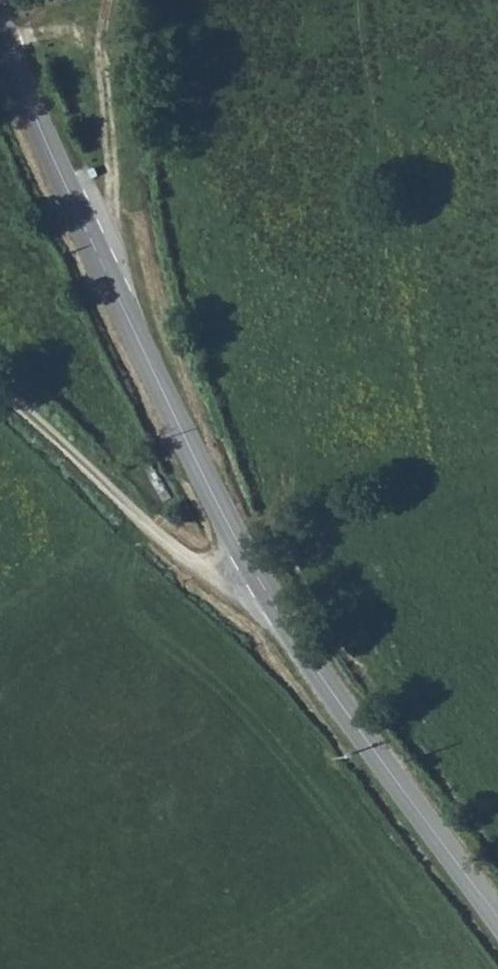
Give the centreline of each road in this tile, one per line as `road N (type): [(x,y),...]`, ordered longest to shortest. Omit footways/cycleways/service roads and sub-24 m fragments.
road 1 (secondary): [(497,916),(260,581),(91,245),(0,18)]
road 2 (track): [(260,581),(190,564),(0,392)]
road 3 (track): [(91,245),(115,201),(96,32),(106,0)]

